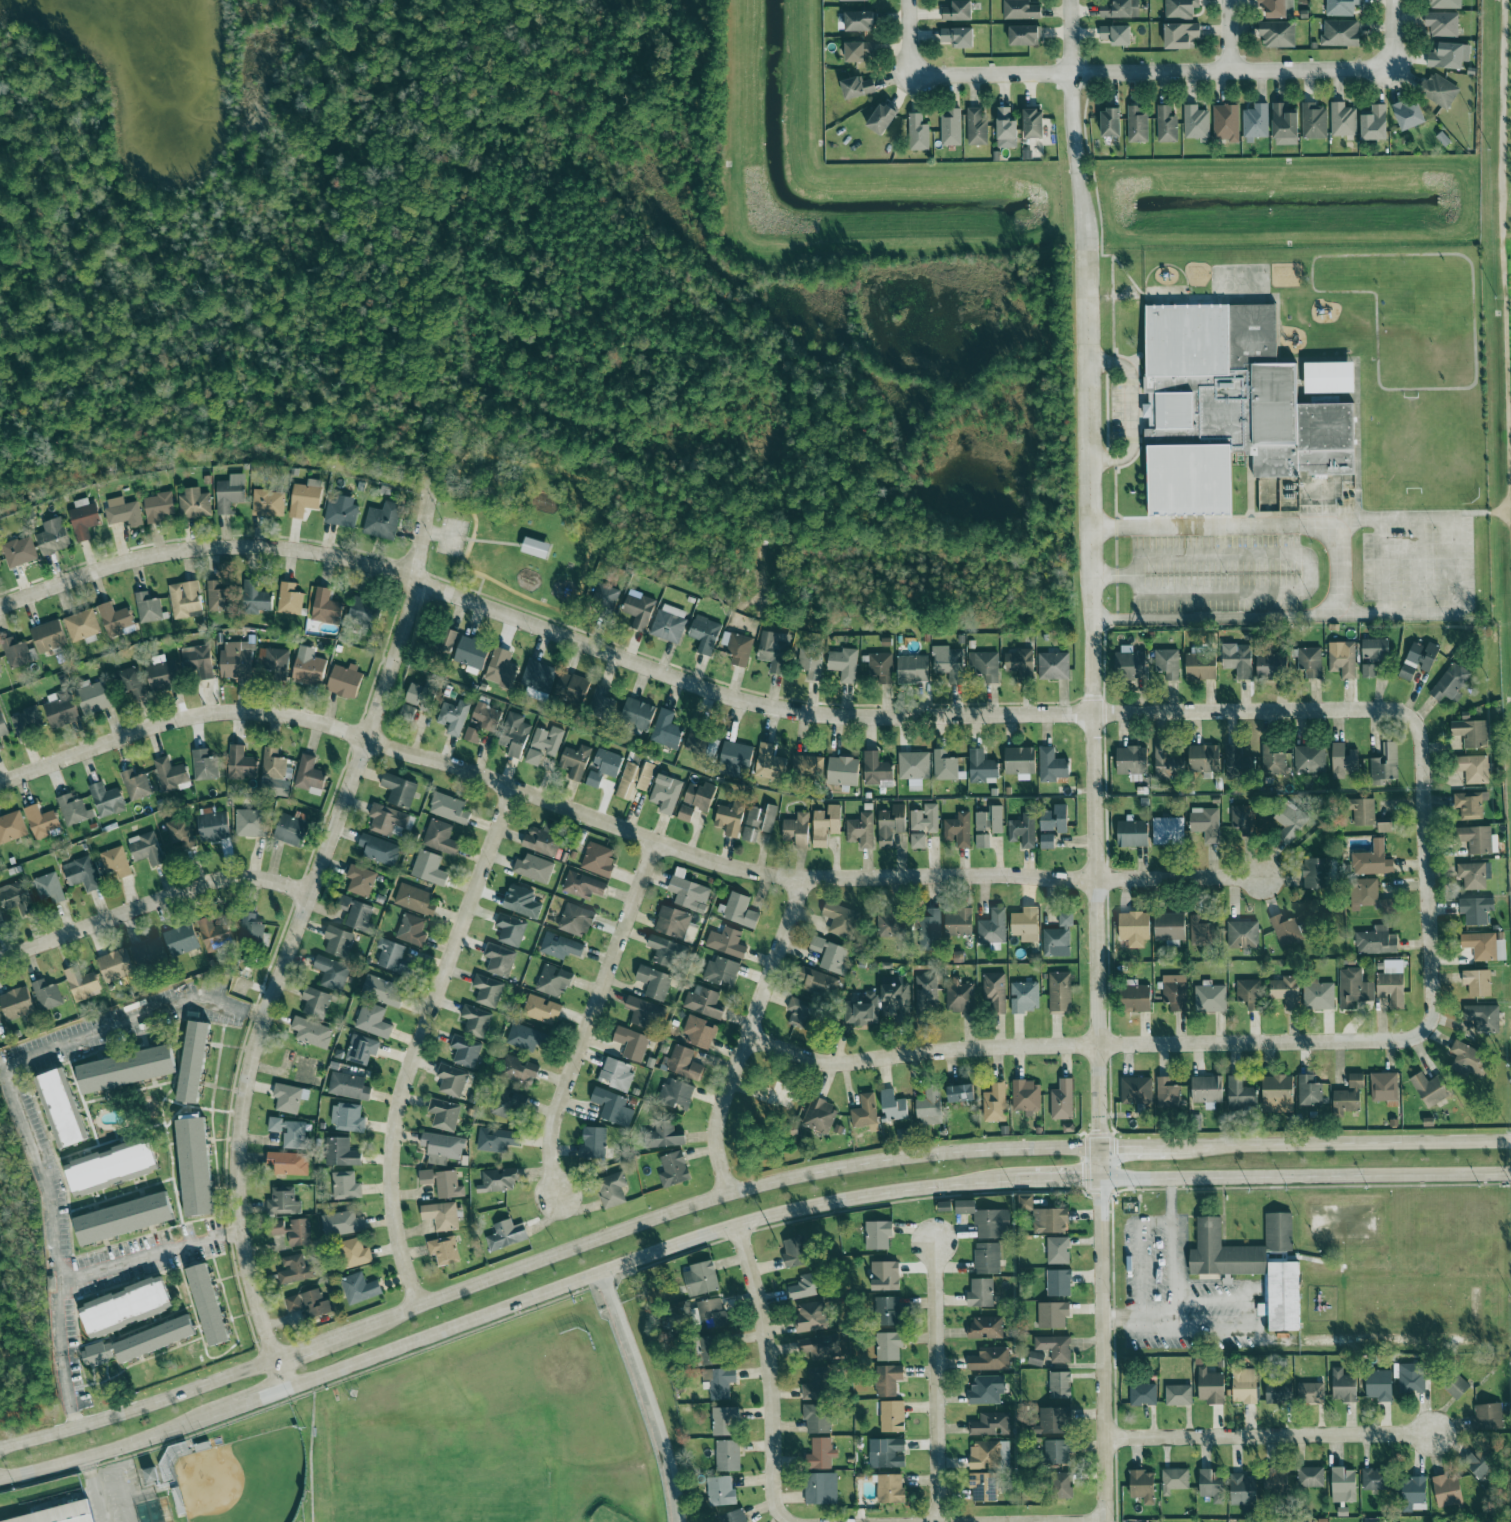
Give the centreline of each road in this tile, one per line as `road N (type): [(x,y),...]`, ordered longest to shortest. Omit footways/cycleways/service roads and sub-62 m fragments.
road 1 (secondary): [(1510,1141),(1042,1148),(877,1161),(729,1193),(281,1364),(0,1450)]
road 2 (residential): [(1104,1521),(1087,362),(1092,240),(1074,138),(1070,0)]
road 3 (residential): [(0,609),(166,555),(296,549),(420,582),(696,684),(808,712),(1371,708)]
road 4 (residential): [(0,785),(155,727),(256,711),(347,729),(776,875),(1262,879)]
road 5 (secondary): [(289,1389),(711,1233),(823,1204),(998,1180),(1510,1174)]
road 6 (residential): [(289,1389),(236,1206),(241,1103),(420,582),(430,482)]
road 7 (residential): [(747,1036),(839,1060),(976,1047),(1362,1040),(1422,1032),(1436,1003)]
road 8 (residential): [(428,1310),(400,1223),(400,1127),(519,787)]
road 9 (residential): [(559,1195),(563,1103),(659,839)]
road 10 (residential): [(729,1193),(718,1151),(720,1114),(811,878)]
road 11 (residential): [(1103,1438),(1435,1432)]
road 12 (residential): [(0,962),(228,880),(269,880),(315,894)]
road 13 (residential): [(1436,1003),(1424,738),(1399,710),(1371,708)]
road 14 (residential): [(1071,74),(1393,69)]
road 15 (residential): [(936,1244),(947,1521)]
road 16 (residential): [(777,1470),(769,1327),(738,1225)]
road 17 (secondary): [(0,1479),(201,1421)]
road 18 (residential): [(1071,74),(910,75)]

